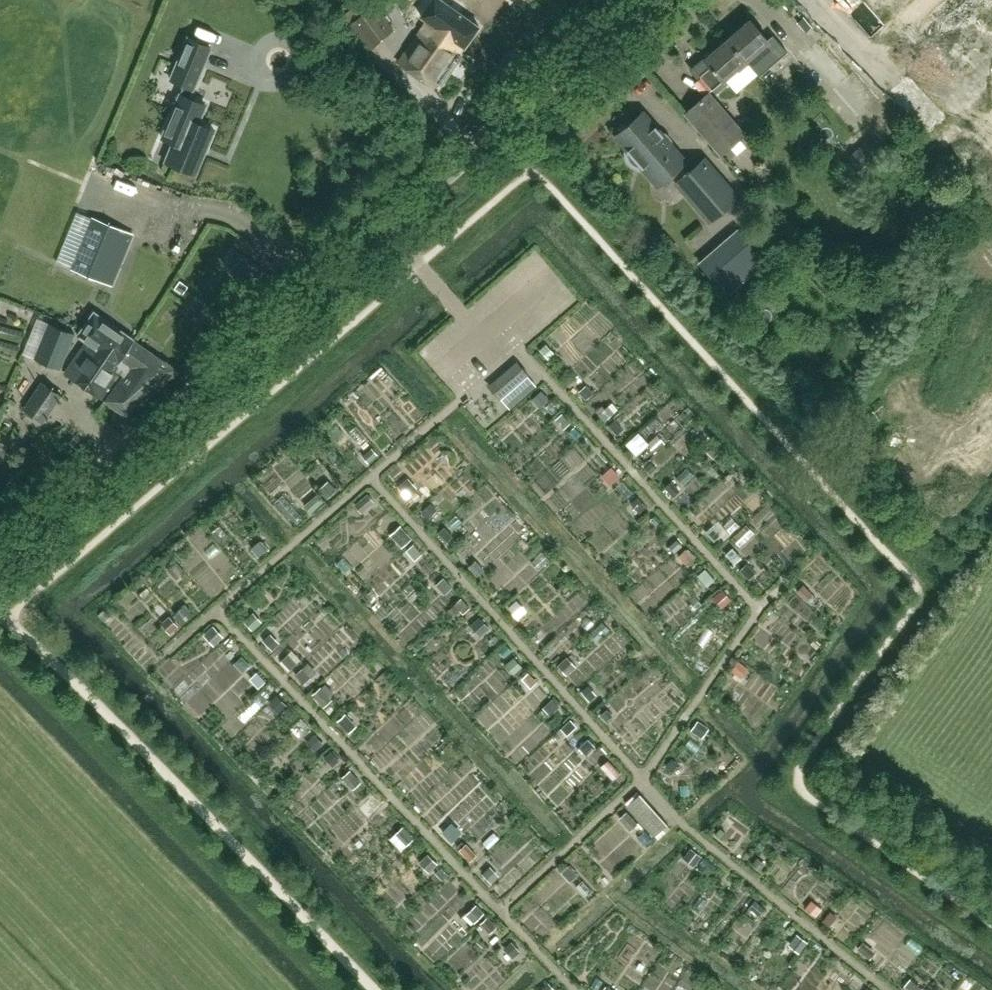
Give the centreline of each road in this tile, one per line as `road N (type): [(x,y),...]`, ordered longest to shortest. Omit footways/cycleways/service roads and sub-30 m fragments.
road 1 (unclassified): [(0,560),(652,0)]

